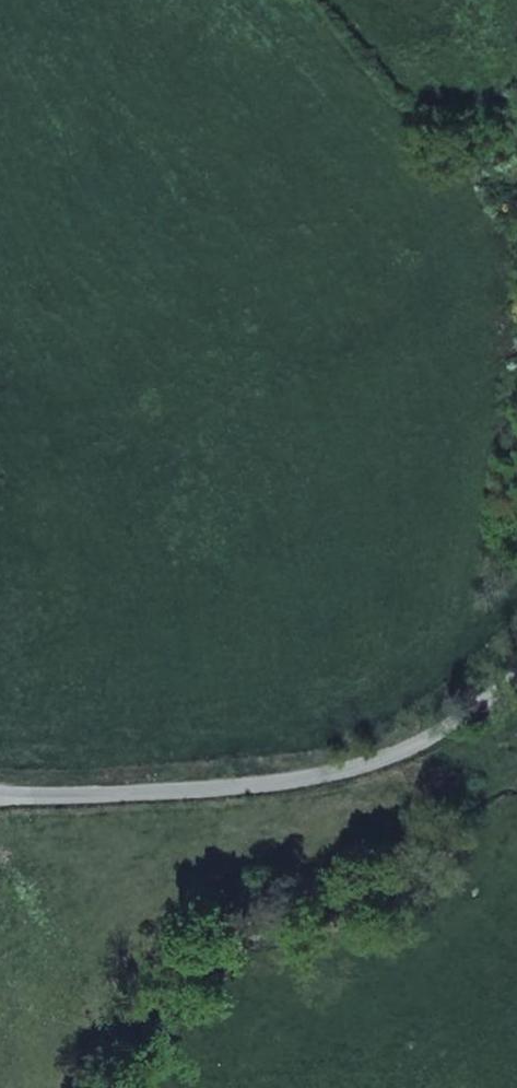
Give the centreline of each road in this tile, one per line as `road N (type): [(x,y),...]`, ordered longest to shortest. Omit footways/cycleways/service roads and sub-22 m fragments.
road 1 (residential): [(0,792),(302,778),(434,734),(516,656)]

